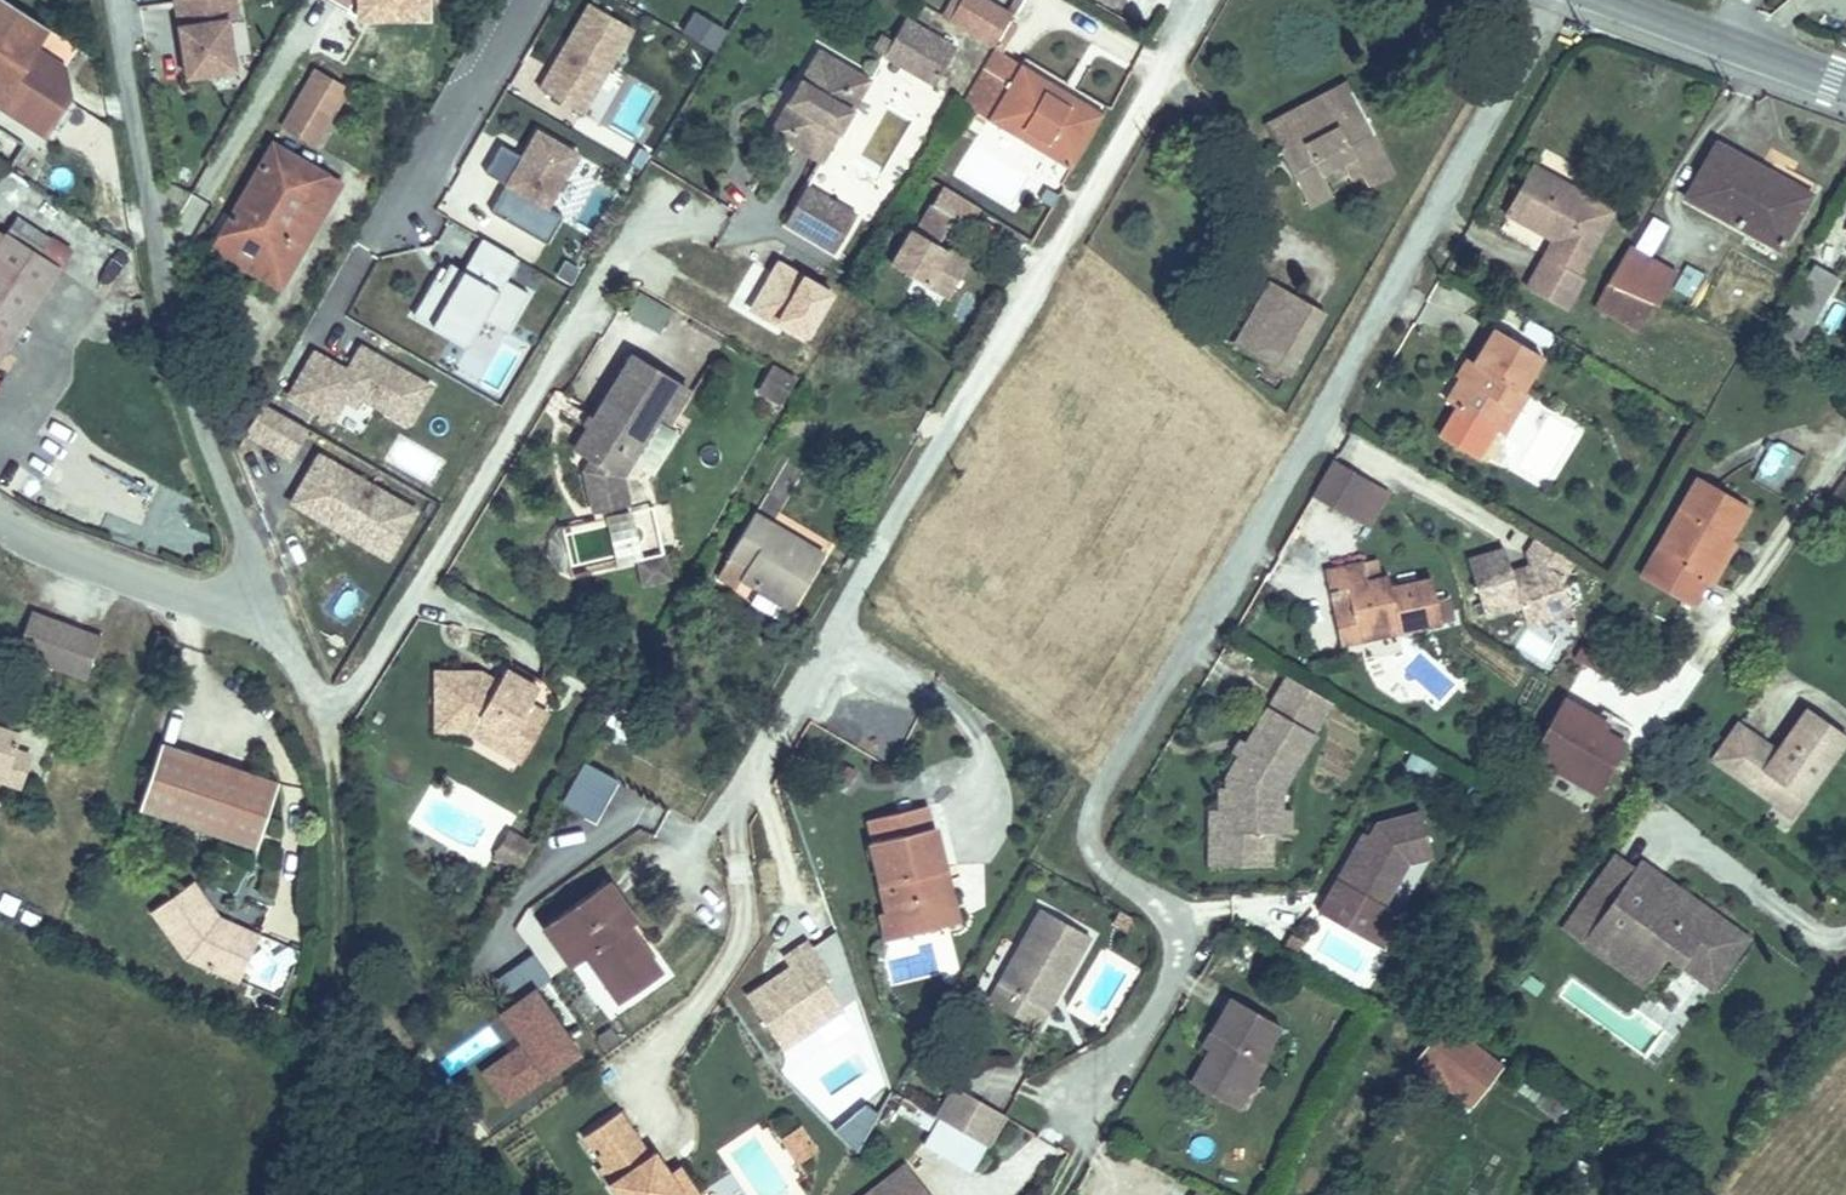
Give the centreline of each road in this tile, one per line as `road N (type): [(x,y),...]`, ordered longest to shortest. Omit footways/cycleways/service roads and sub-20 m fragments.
road 1 (residential): [(1547,0),(1246,547),(1088,813),(1090,847),(1111,874),(1158,904),(1176,926),(1180,959),(1145,1028),(1076,1100)]
road 2 (residential): [(664,221),(613,268),(367,679),(326,695),(274,633),(240,609),(45,545),(0,520)]
road 3 (residential): [(1197,0),(740,809)]
road 4 (residential): [(395,223),(525,0)]
road 5 (tertiary): [(1845,86),(1722,42)]

